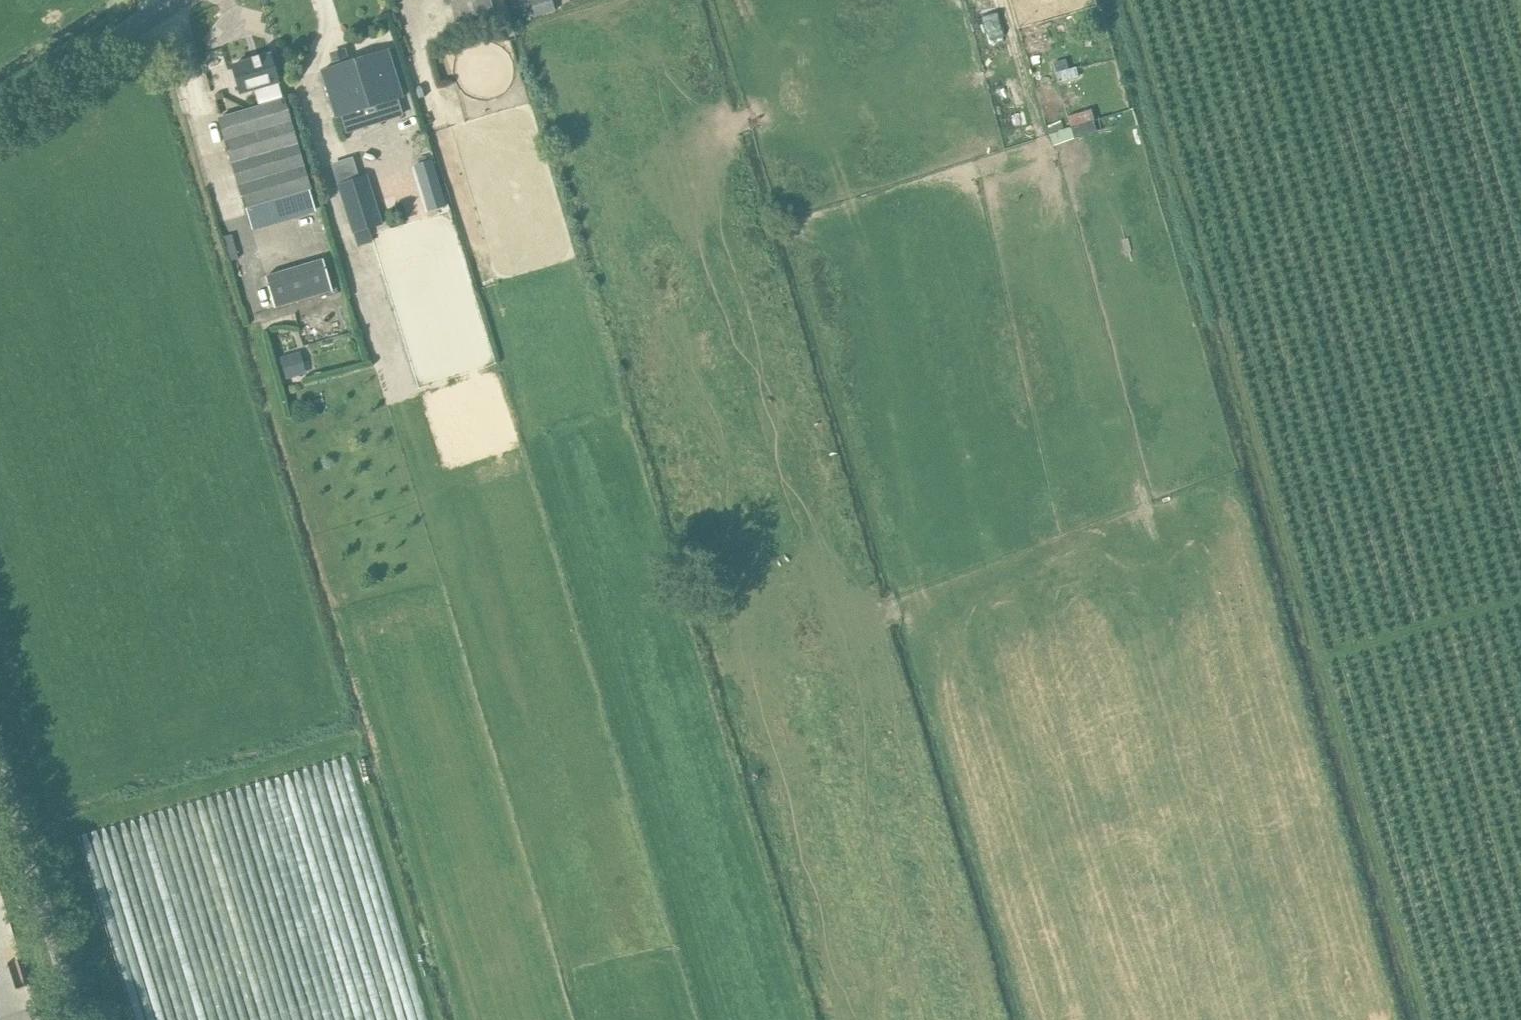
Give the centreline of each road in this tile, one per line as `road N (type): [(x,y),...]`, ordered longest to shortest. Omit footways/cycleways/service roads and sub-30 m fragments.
road 1 (unclassified): [(80,1019),(0,756)]
road 2 (unclassified): [(0,113),(185,0)]

